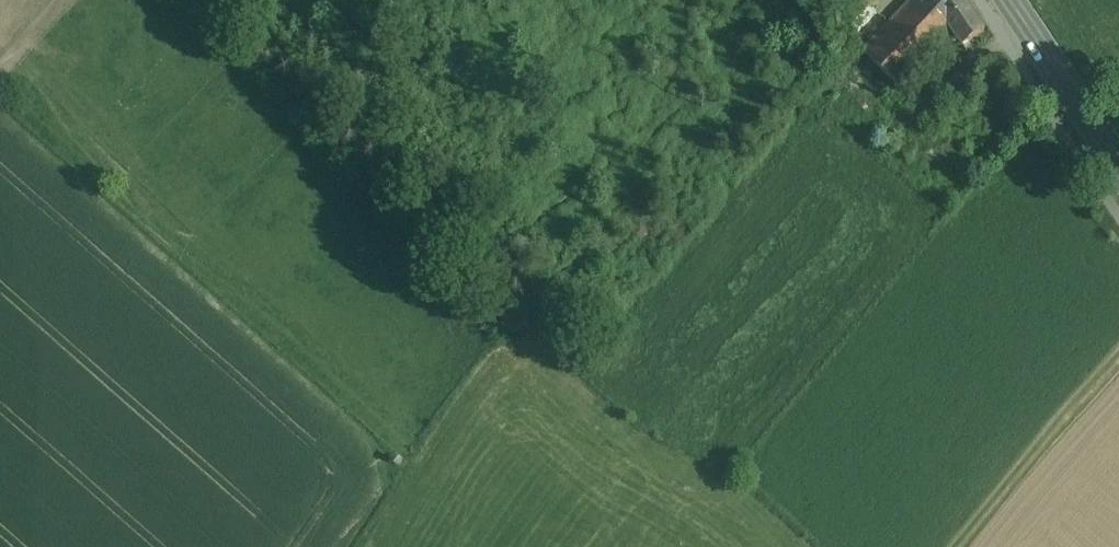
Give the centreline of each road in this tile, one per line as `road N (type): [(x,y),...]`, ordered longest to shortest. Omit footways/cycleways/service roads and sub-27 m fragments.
road 1 (secondary): [(1118,167),(1005,0)]

